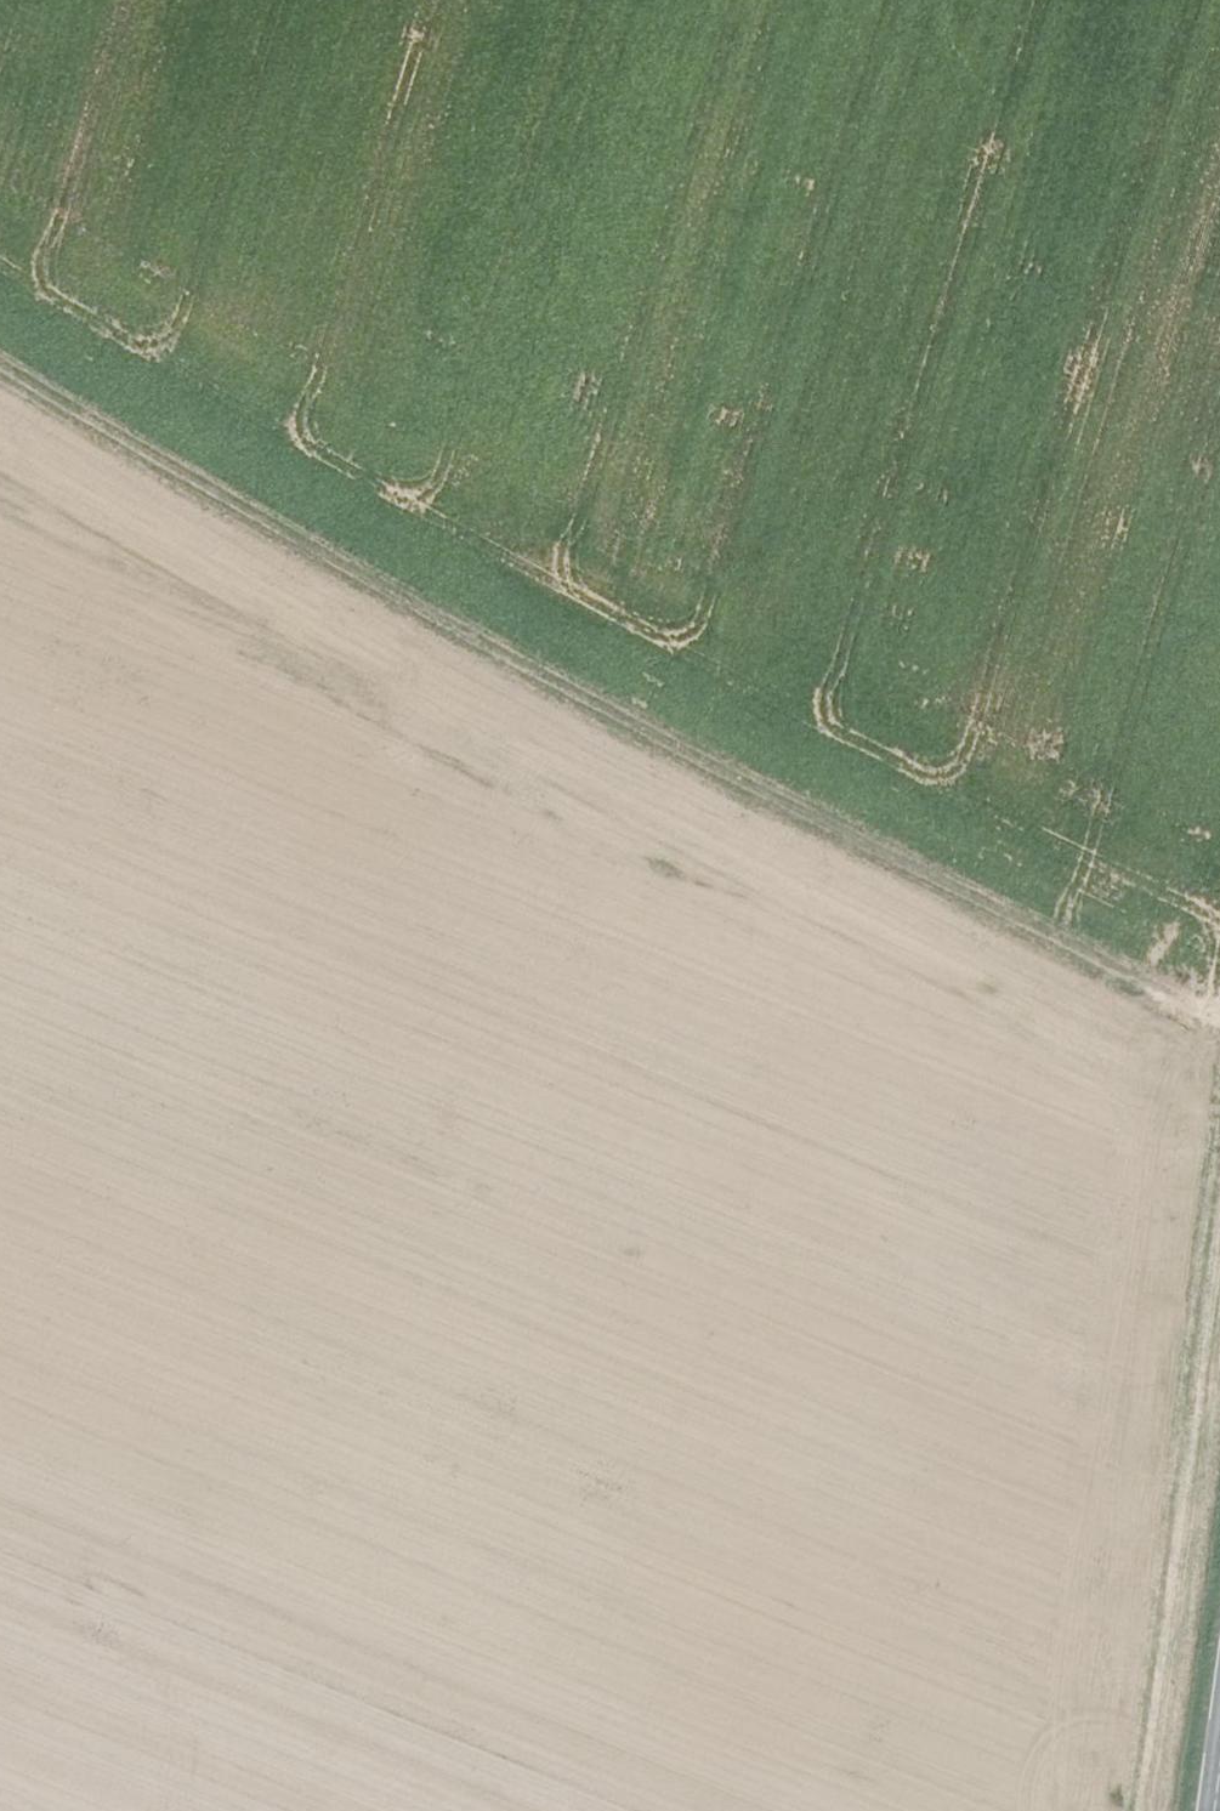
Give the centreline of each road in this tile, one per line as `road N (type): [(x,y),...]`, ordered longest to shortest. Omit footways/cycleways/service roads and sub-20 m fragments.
road 1 (track): [(0,353),(206,482),(808,818),(1219,1013)]
road 2 (secondary): [(1219,1689),(1204,1810)]

